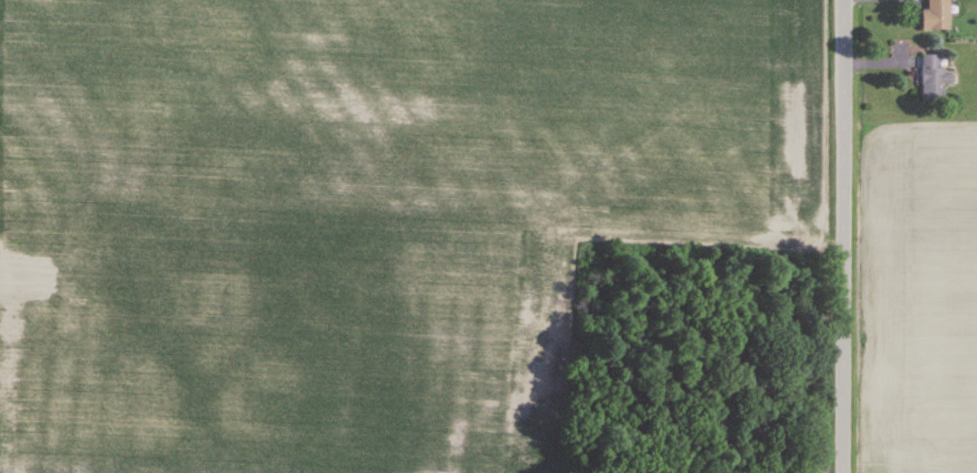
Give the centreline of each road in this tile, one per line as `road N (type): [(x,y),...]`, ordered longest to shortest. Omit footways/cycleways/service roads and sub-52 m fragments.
road 1 (residential): [(844,472),(845,0)]

